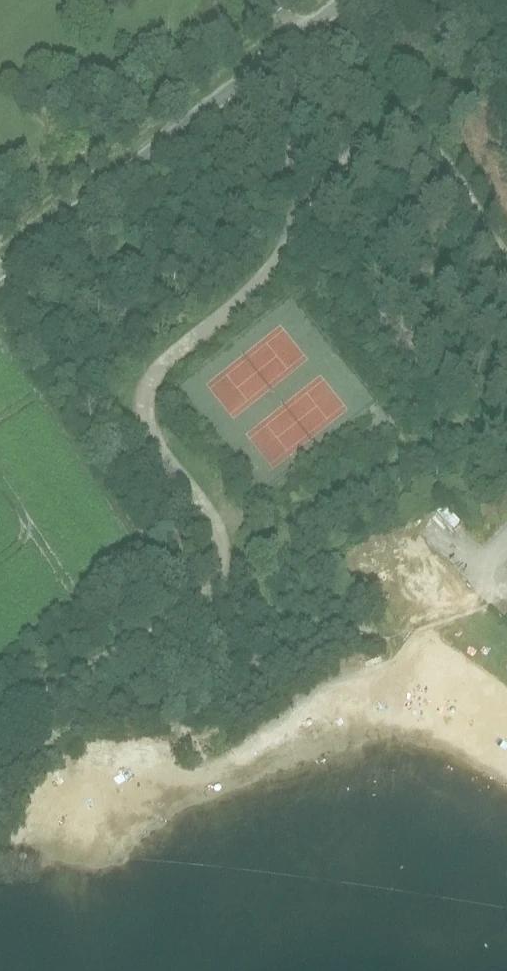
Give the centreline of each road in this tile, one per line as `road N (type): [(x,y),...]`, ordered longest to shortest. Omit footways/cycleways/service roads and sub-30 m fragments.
road 1 (track): [(0,731),(237,571),(205,507),(146,432),(141,411),(146,382),(173,351),(256,290),(286,254)]
road 2 (unclassified): [(0,272),(342,0)]
road 3 (track): [(285,223),(308,30)]
road 4 (track): [(286,254),(354,153),(401,120)]
road 5 (track): [(506,259),(437,155),(401,120)]

